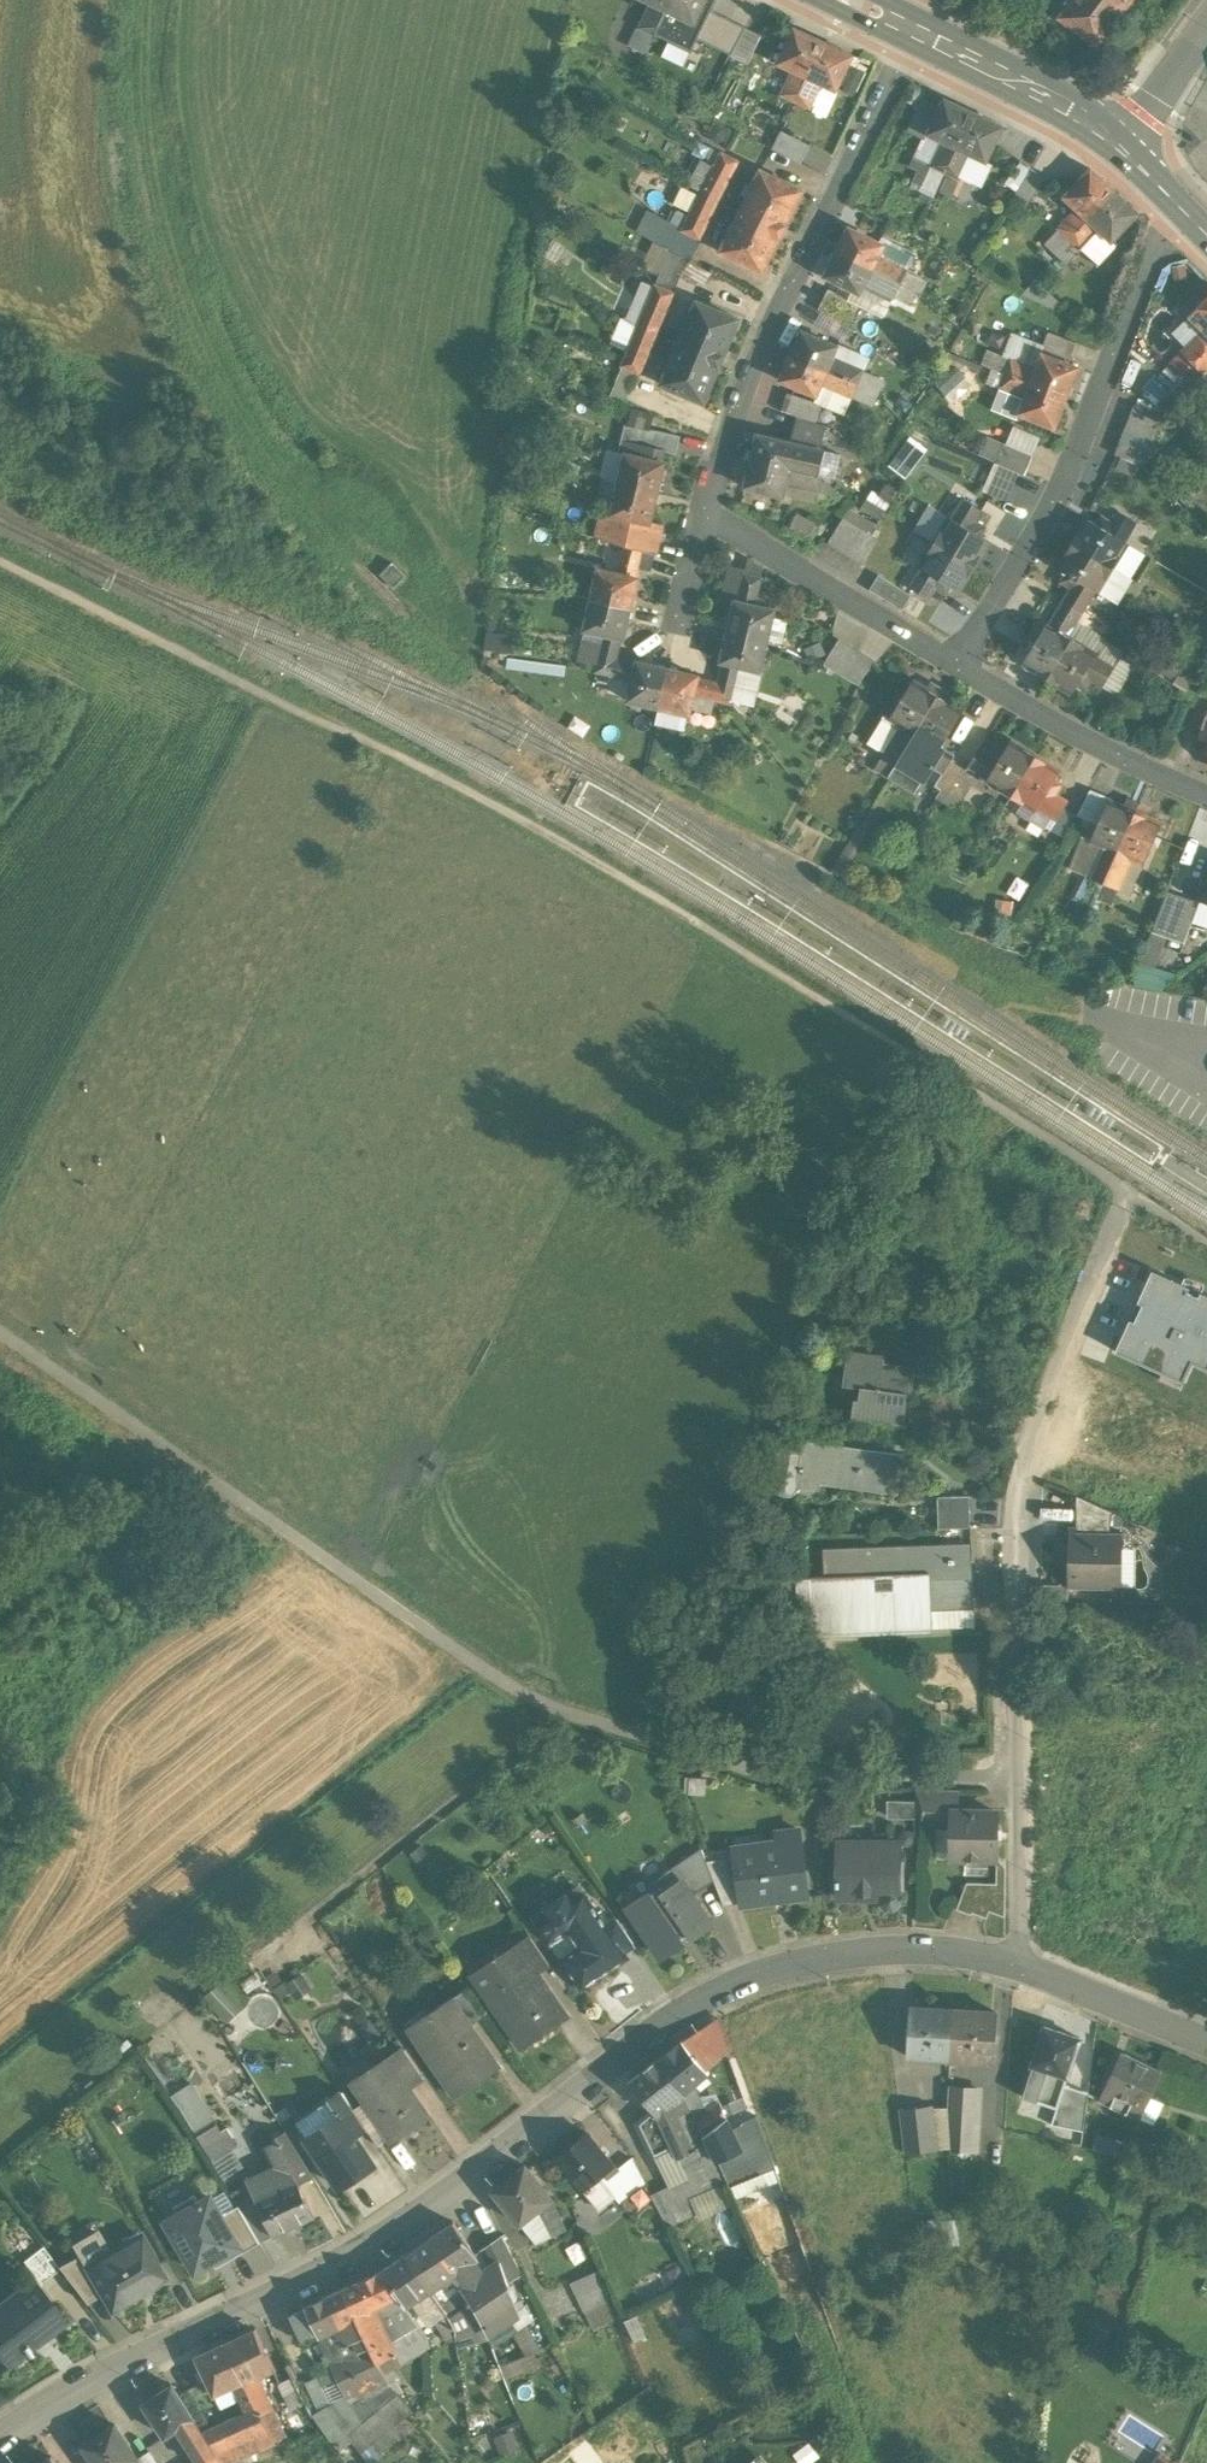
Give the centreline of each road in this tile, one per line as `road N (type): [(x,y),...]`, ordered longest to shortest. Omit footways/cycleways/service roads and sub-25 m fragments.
road 1 (track): [(0,562),(546,832),(1127,1189)]
road 2 (residential): [(1019,1963),(939,1949),(858,1952),(790,1963),(728,1987),(664,2026),(413,2220),(331,2271),(108,2369),(0,2439)]
road 3 (track): [(0,1339),(552,1714),(786,1780),(1016,1777)]
road 4 (residential): [(1019,1963),(1008,1525),(1023,1447),(1127,1189)]
road 5 (residential): [(918,32),(738,387),(703,514)]
road 6 (residential): [(962,666),(1056,497),(1176,202)]
road 7 (residential): [(703,514),(962,666)]
road 8 (residential): [(962,666),(1094,744),(1206,791)]
road 9 (secondary): [(1120,143),(1083,114),(918,32)]
road 10 (residential): [(1206,2043),(1019,1963)]
road 11 (residential): [(1120,143),(1206,26)]

